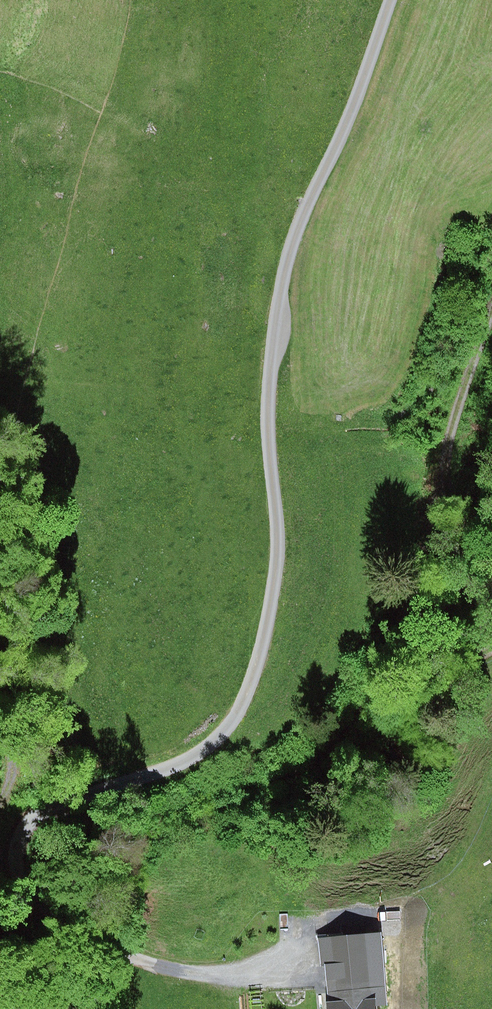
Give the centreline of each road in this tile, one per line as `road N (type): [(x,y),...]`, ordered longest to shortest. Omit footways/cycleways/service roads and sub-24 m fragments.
road 1 (unclassified): [(111,1008),(102,944),(41,908),(14,861),(33,817),(179,763),(216,738),(240,709),(261,661),(279,541),(269,446),(278,288),(390,0)]
road 2 (track): [(491,322),(460,403),(435,501),(448,547),(436,639),(445,657),(491,648)]
road 3 (track): [(102,944),(179,972),(313,974)]

